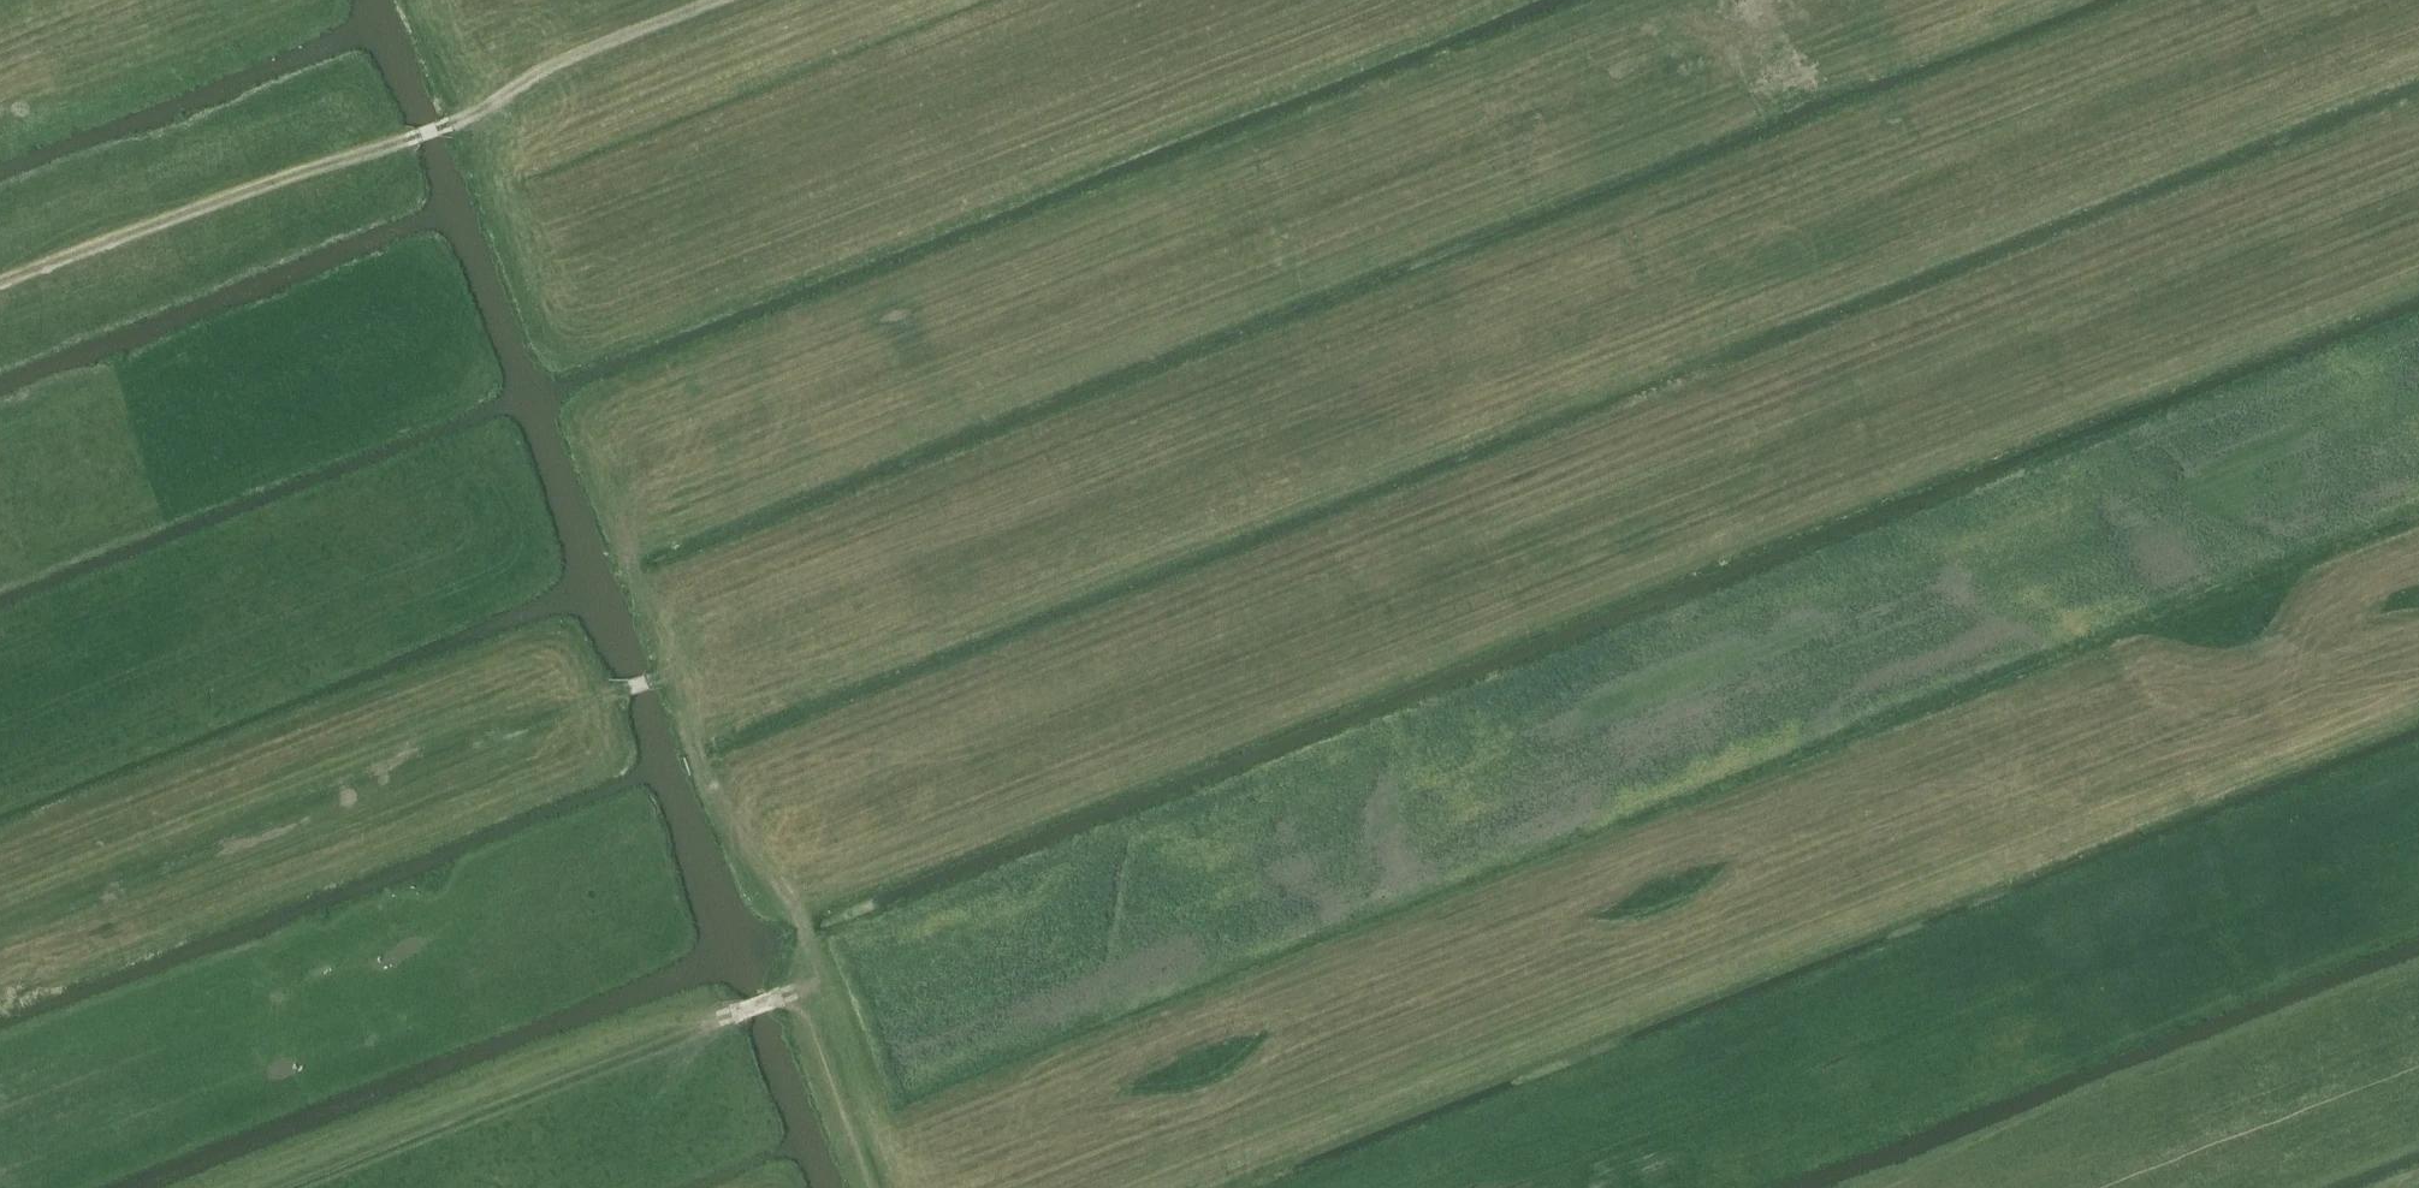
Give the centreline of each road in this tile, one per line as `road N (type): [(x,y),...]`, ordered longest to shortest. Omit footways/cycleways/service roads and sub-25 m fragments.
road 1 (track): [(0,288),(449,124),(560,59),(710,0)]

